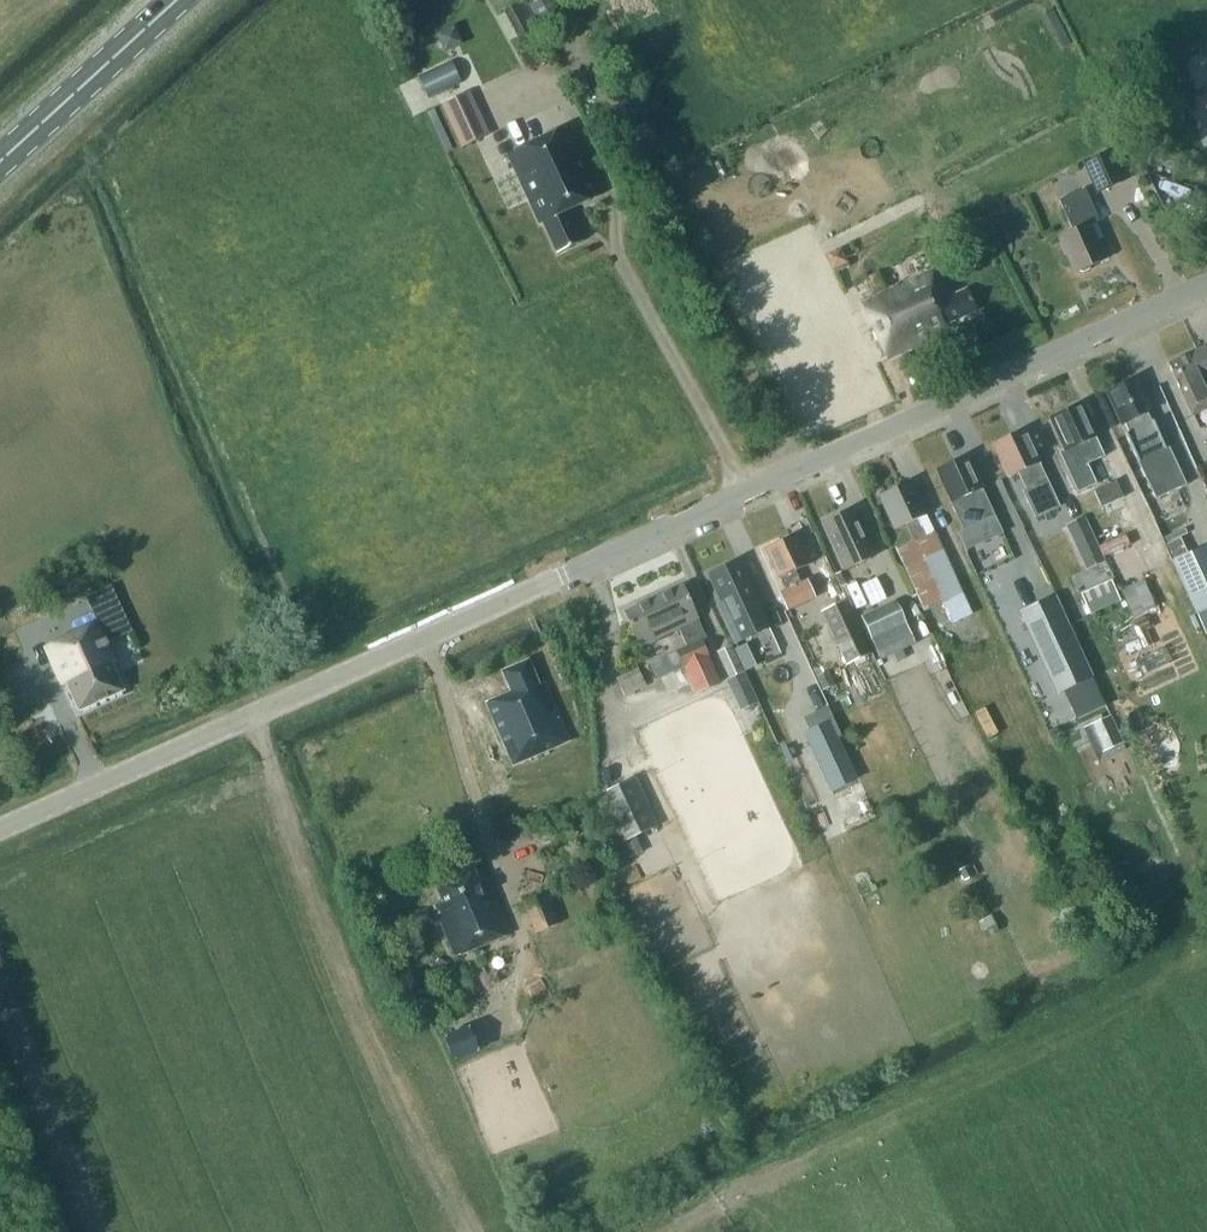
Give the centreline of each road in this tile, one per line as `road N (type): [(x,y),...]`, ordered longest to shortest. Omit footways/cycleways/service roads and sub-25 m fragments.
road 1 (unclassified): [(0,830),(1206,285)]
road 2 (primary): [(0,161),(176,0)]

